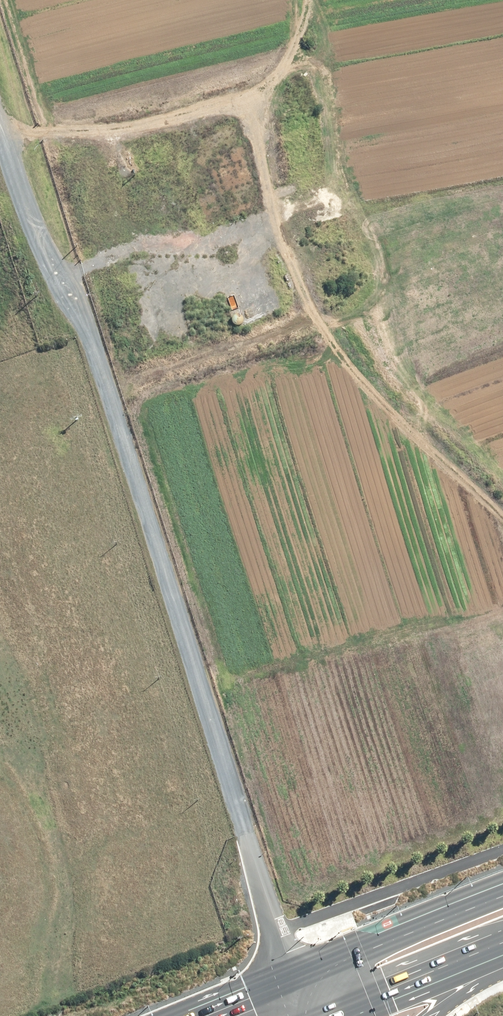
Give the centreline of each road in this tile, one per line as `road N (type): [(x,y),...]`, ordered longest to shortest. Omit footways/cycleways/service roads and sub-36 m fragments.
road 1 (unclassified): [(0,116),(58,295),(91,338),(297,972)]
road 2 (trunk): [(297,972),(502,888)]
road 3 (trunk): [(502,941),(320,1015)]
road 4 (track): [(250,105),(291,71),(306,0)]

